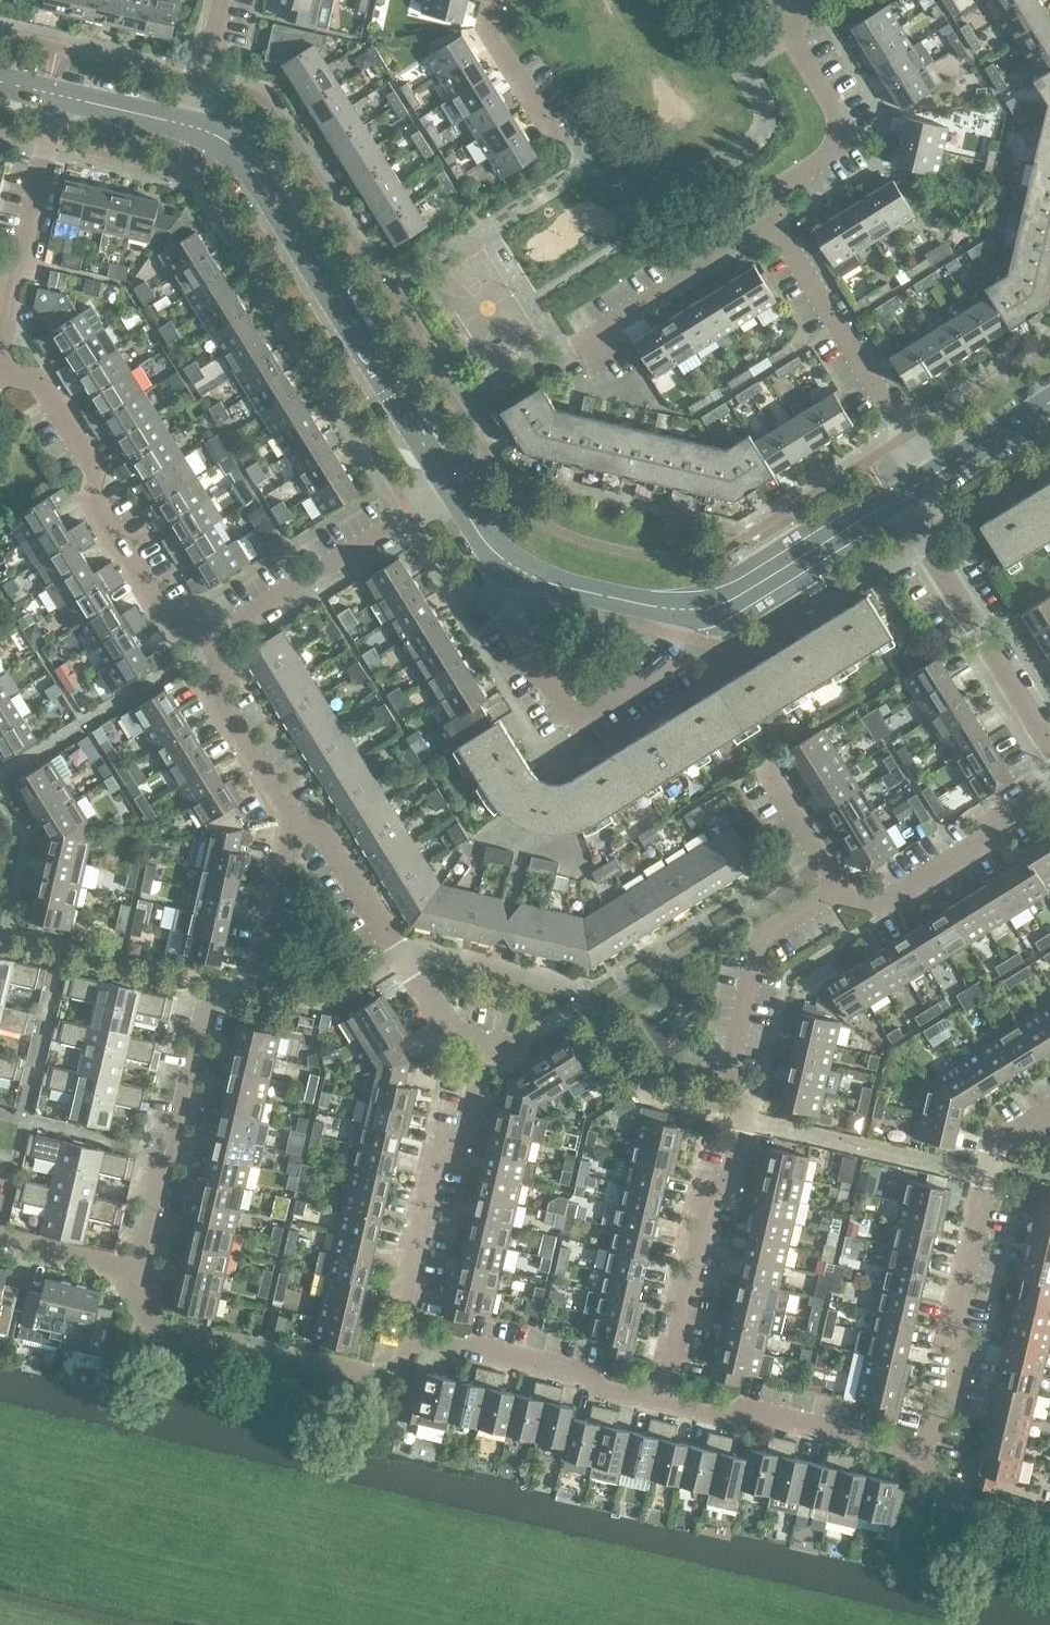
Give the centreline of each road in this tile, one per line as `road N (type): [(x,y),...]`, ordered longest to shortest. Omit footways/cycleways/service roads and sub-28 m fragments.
road 1 (residential): [(406,1337),(406,1294),(436,1157),(462,1142),(483,1052),(439,1018),(323,833),(299,820)]
road 2 (residential): [(668,1397),(763,938),(832,885)]
road 3 (tertiary): [(907,499),(752,592),(699,611),(582,595),(534,578),(496,553),(450,489)]
road 4 (residential): [(127,1275),(153,1179),(178,1153),(217,989),(250,989),(285,838),(299,820)]
road 5 (tertiary): [(450,489),(250,170),(230,147),(193,131)]
road 6 (residential): [(1049,1103),(1019,1126),(984,1172),(924,1455)]
road 7 (residential): [(193,656),(94,498),(92,458),(43,383),(1,374)]
road 8 (residential): [(406,1337),(399,1365),(378,1377),(261,1353),(161,1328),(127,1275)]
road 9 (residential): [(193,656),(450,489)]
road 10 (residential): [(774,227),(759,203),(840,154),(844,115),(798,47),(791,13),(812,0)]
road 11 (residential): [(668,1397),(406,1337)]
road 12 (residential): [(924,1455),(668,1397)]
road 13 (residential): [(603,368),(587,338),(774,227)]
road 14 (residential): [(1049,749),(915,537)]
road 15 (residential): [(832,885),(906,891),(1049,788)]
road 16 (residential): [(904,439),(774,227)]
road 17 (residential): [(1,374),(48,162)]
road 18 (residential): [(299,820),(193,656)]
road 19 (tertiary): [(1049,405),(907,499)]
road 20 (residential): [(1049,1523),(960,1501),(924,1455)]
road 21 (residential): [(552,127),(490,28),(495,0)]
road 22 (tertiary): [(193,131),(58,96)]
road 23 (residential): [(832,885),(760,767)]
road 24 (residential): [(193,131),(224,0)]
road 25 (residential): [(0,1243),(127,1275)]

